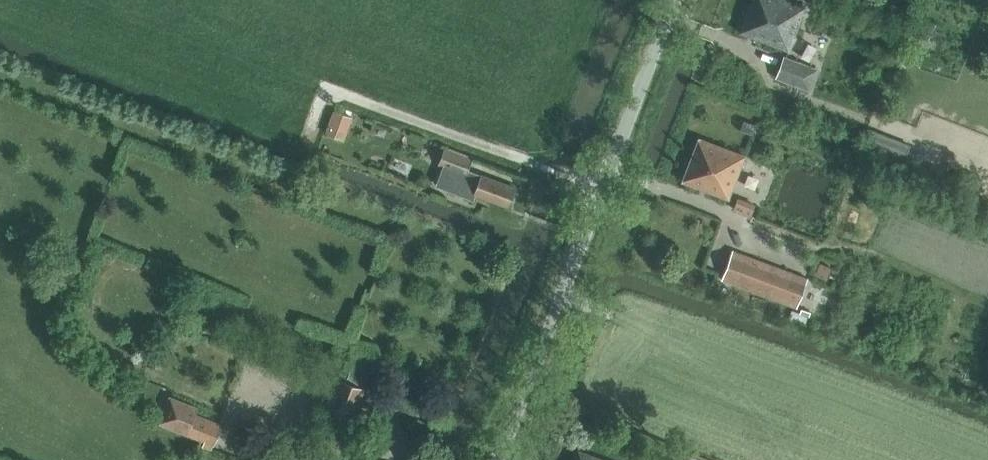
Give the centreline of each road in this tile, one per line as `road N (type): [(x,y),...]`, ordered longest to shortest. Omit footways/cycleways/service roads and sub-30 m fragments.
road 1 (unclassified): [(501,459),(676,0)]

